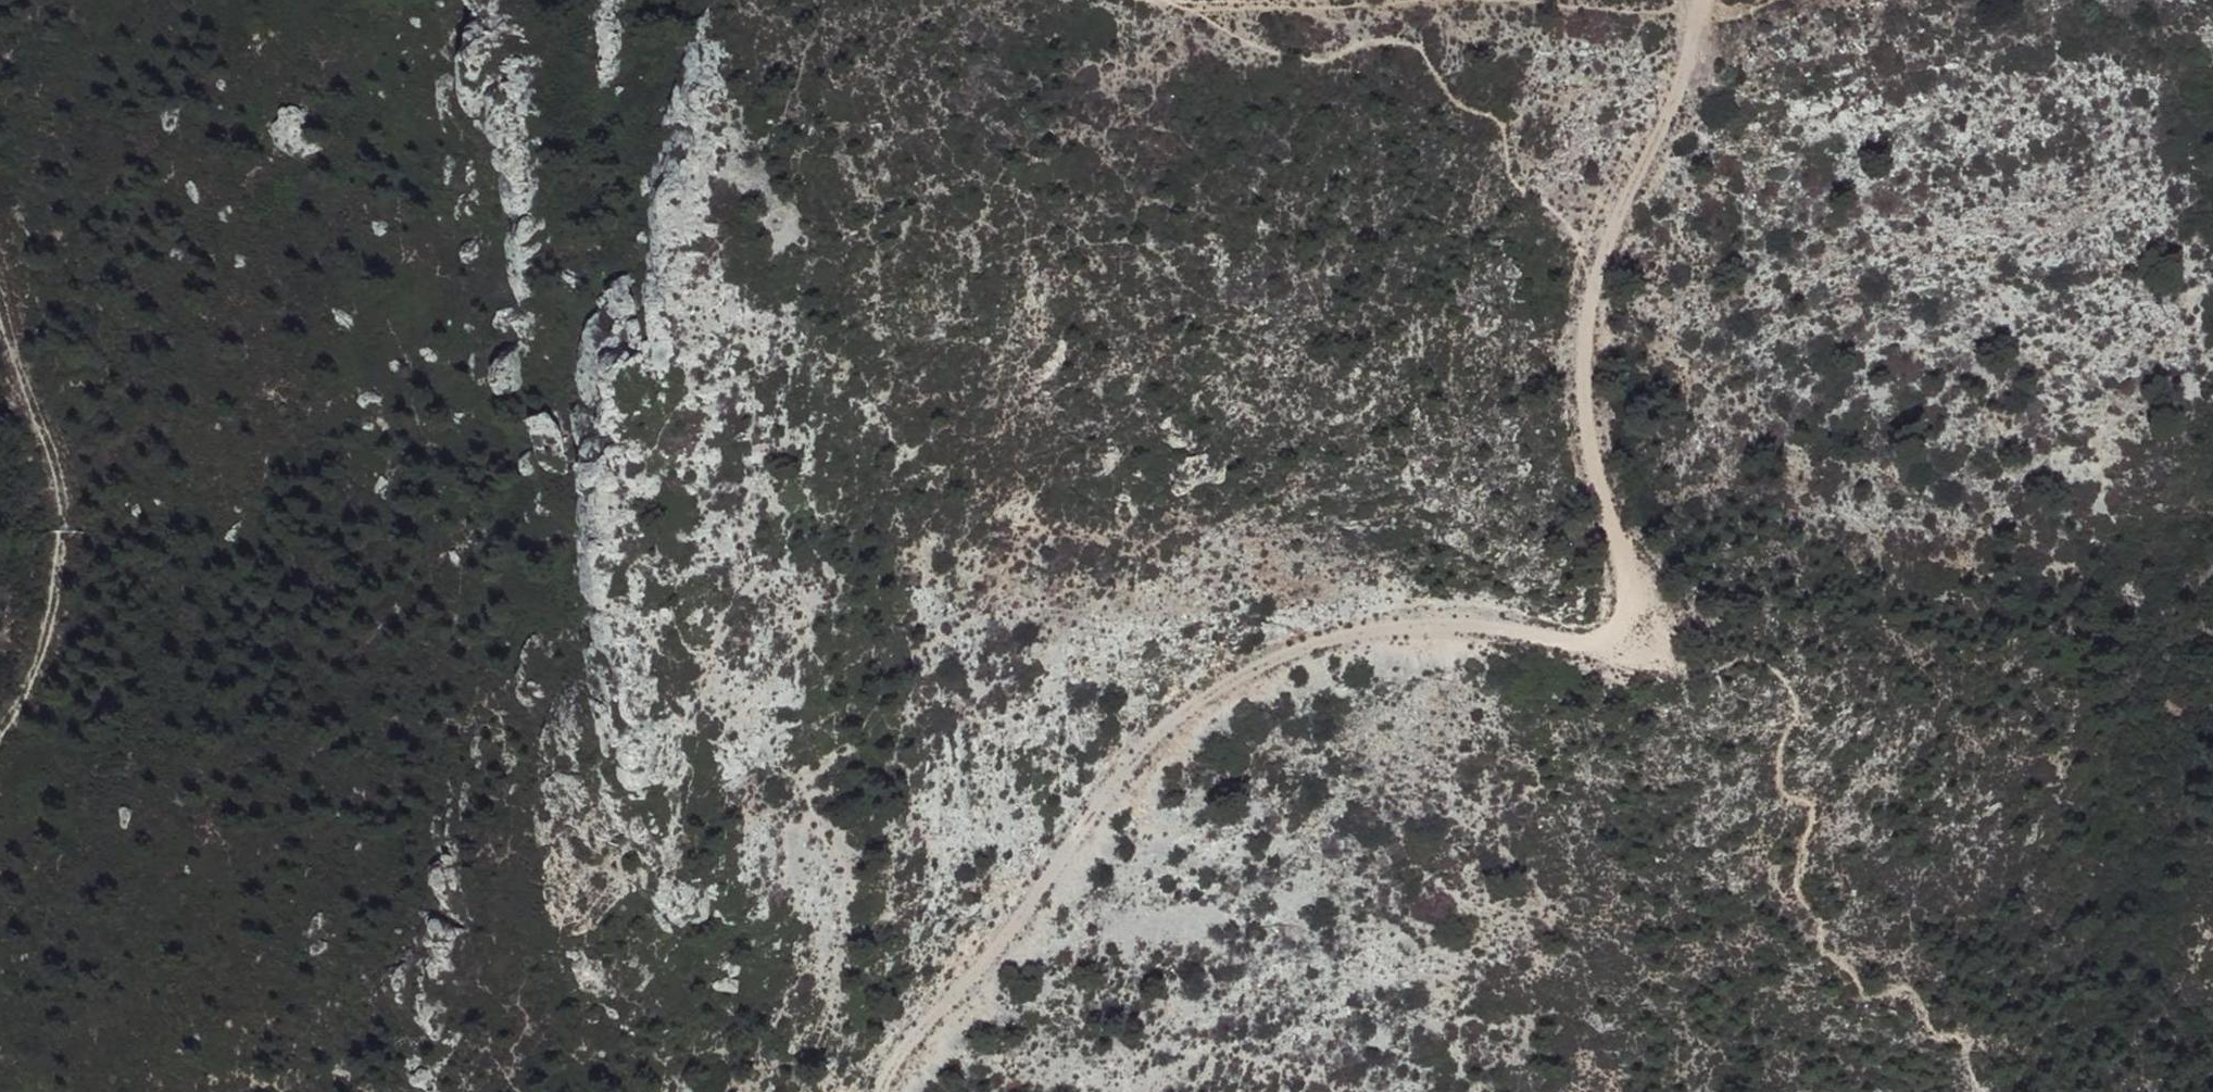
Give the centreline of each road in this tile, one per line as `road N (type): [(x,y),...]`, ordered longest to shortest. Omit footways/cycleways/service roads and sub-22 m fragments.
road 1 (track): [(863,1091),(1151,740),(1394,621),(1636,652),(1572,405),(1597,283),(1628,199),(1700,82),(1697,0)]
road 2 (track): [(0,300),(73,505),(46,685),(0,756)]

